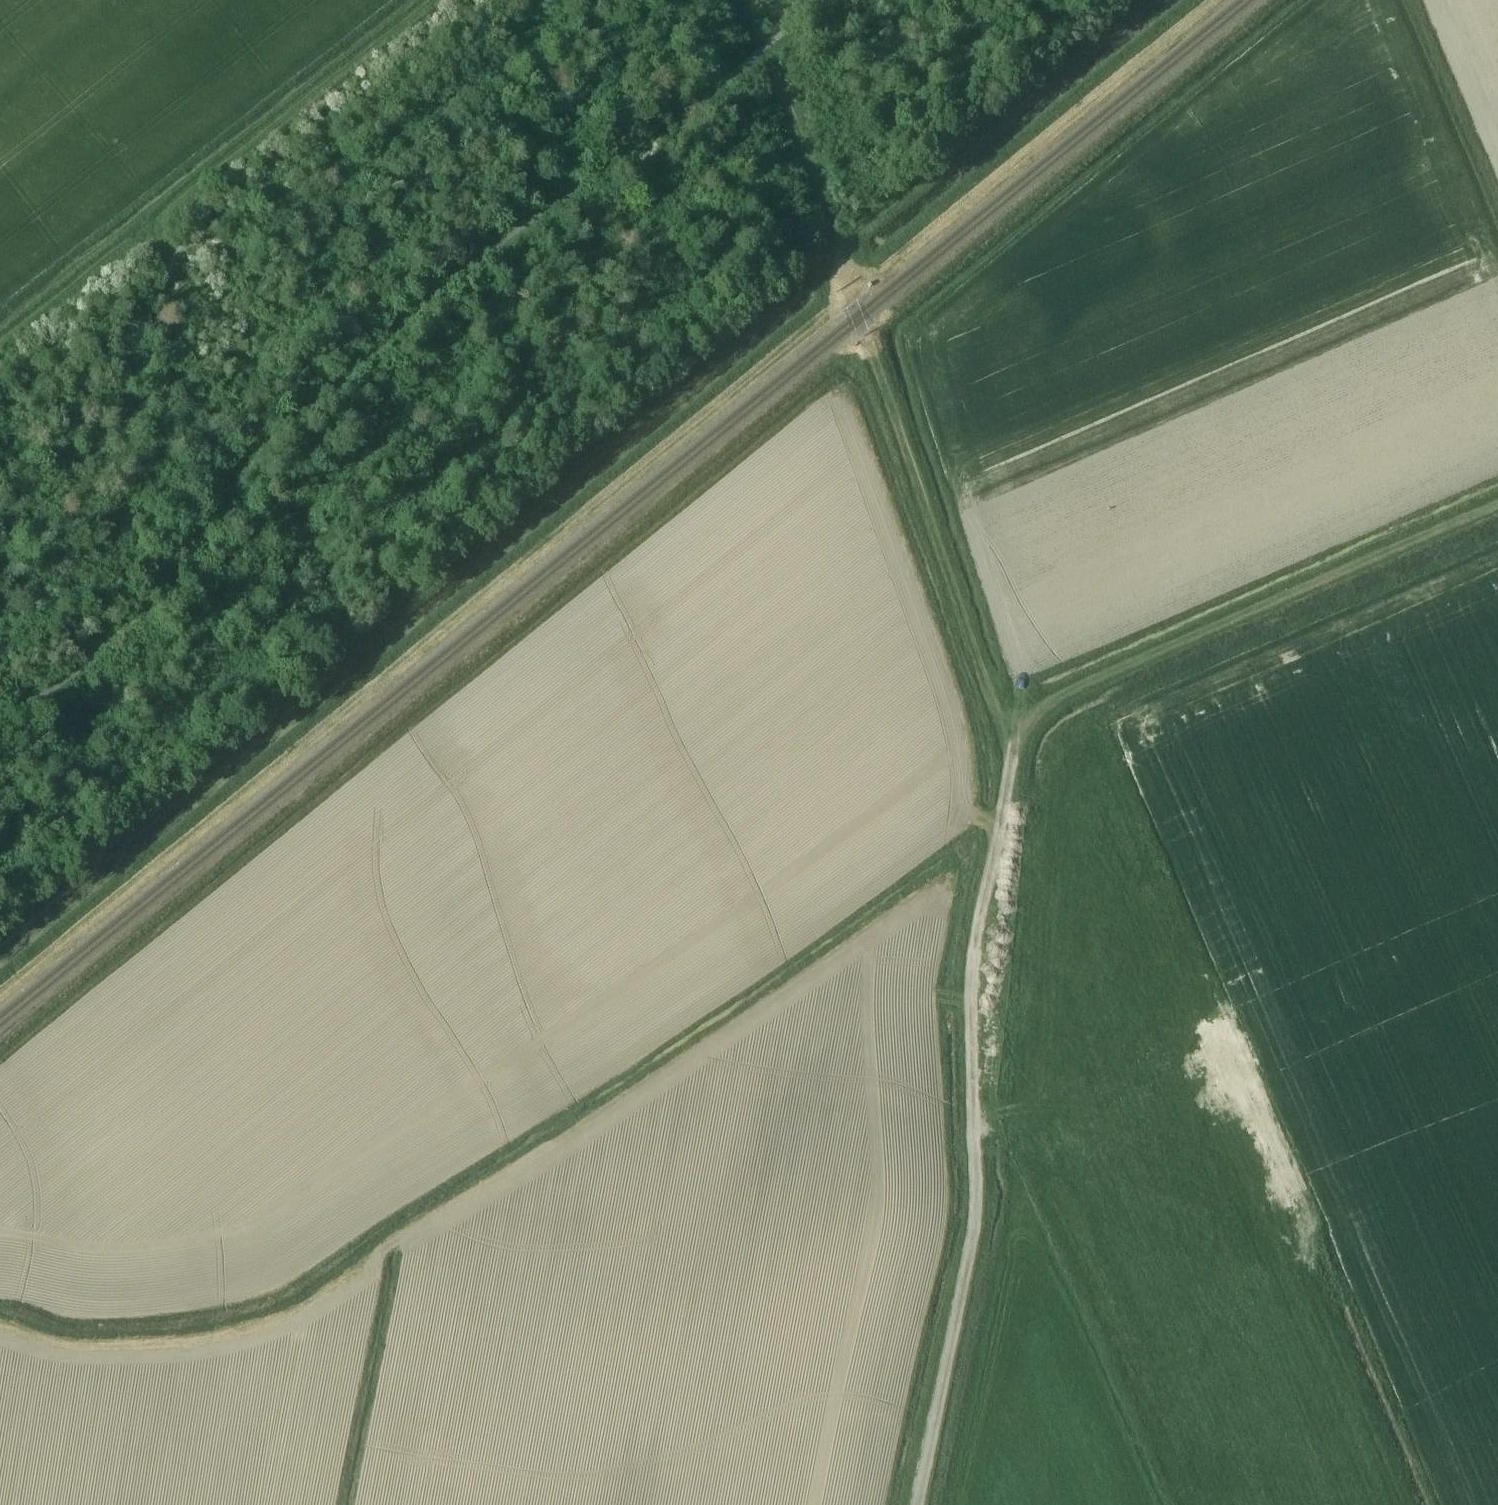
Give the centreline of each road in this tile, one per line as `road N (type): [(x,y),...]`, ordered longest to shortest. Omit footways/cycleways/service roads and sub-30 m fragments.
road 1 (track): [(740,0),(768,45),(826,209),(1009,767),(976,930),(977,1217),(920,1504)]
road 2 (track): [(1009,767),(1020,722),(1049,703),(1497,509)]

